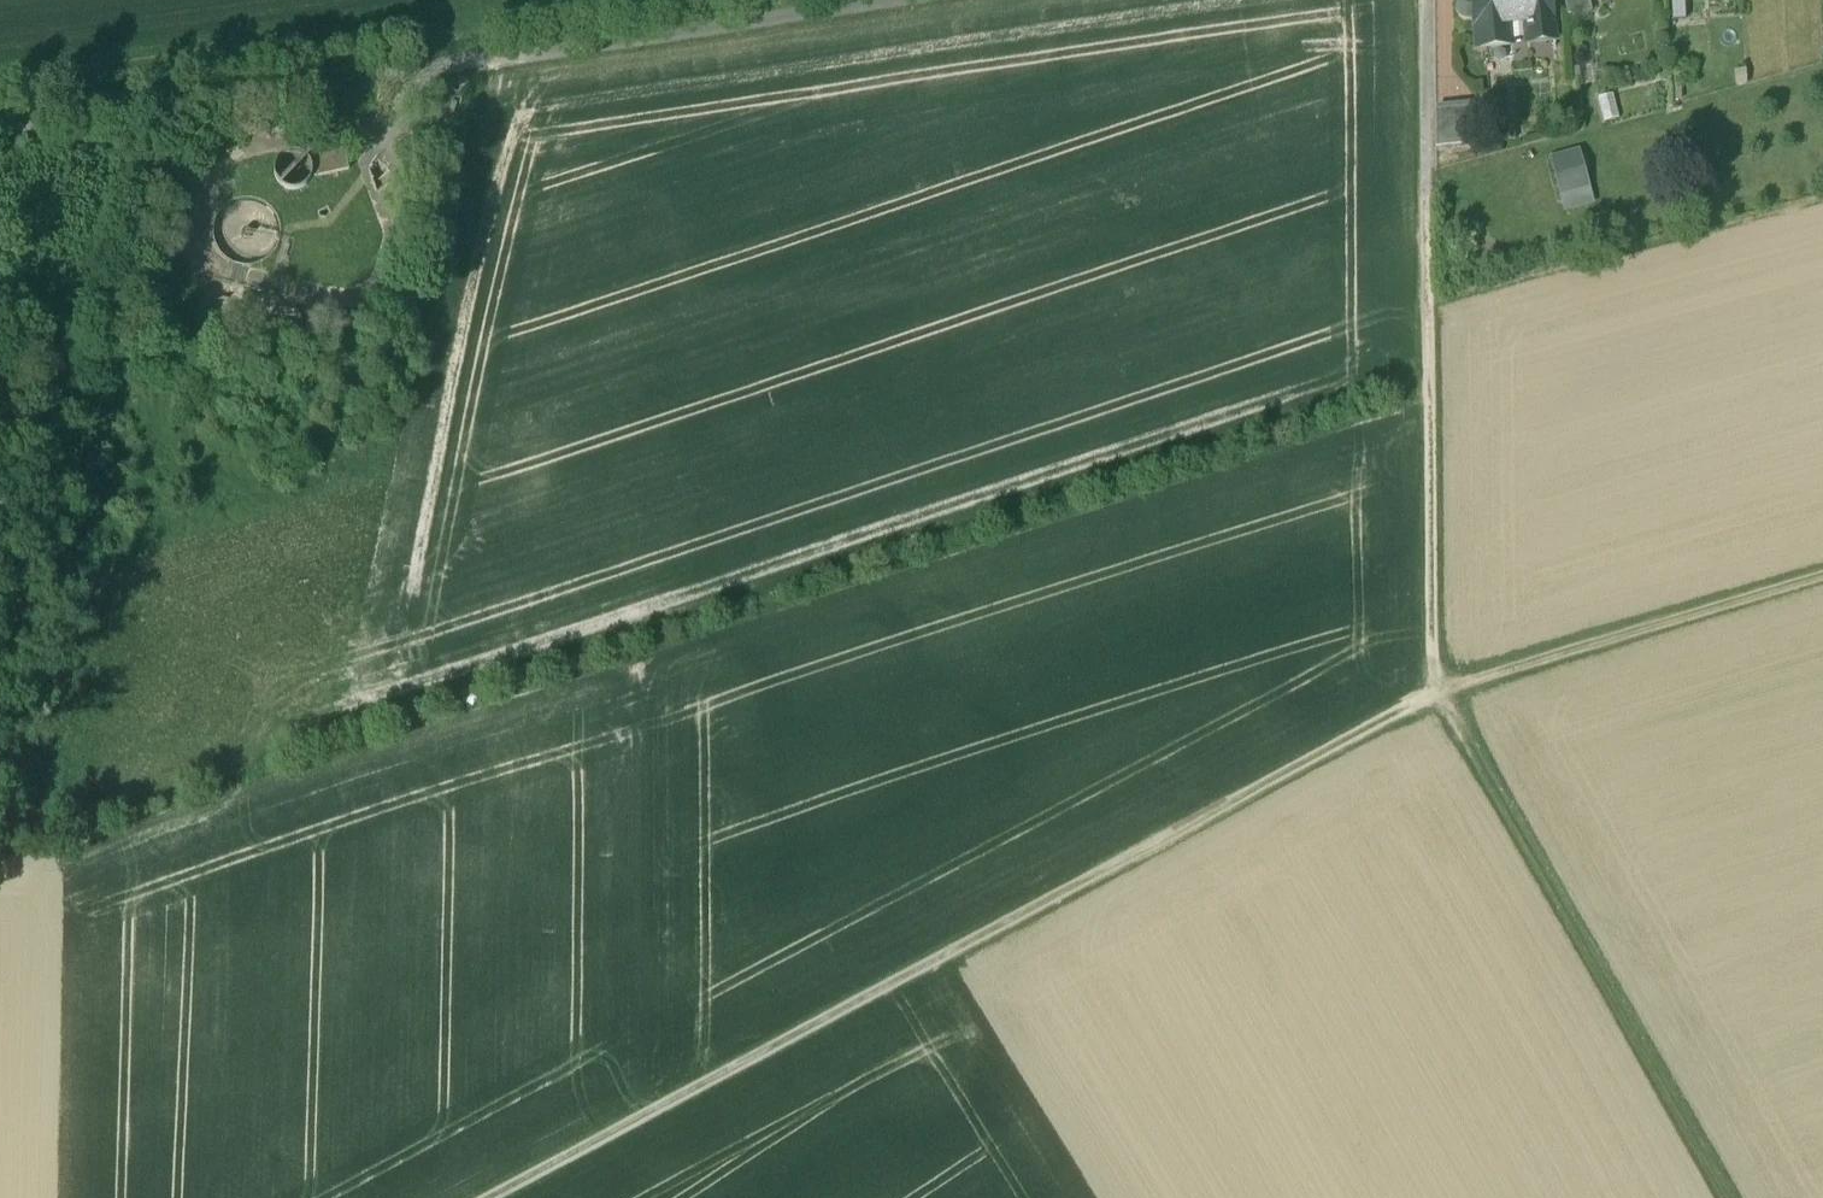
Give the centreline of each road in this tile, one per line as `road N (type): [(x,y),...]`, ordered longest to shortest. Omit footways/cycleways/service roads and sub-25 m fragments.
road 1 (track): [(490,1197),(1408,709),(1822,578)]
road 2 (track): [(921,0),(0,131)]
road 3 (track): [(1445,694),(1437,670),(1428,0)]
road 4 (track): [(1445,694),(1729,1197)]

